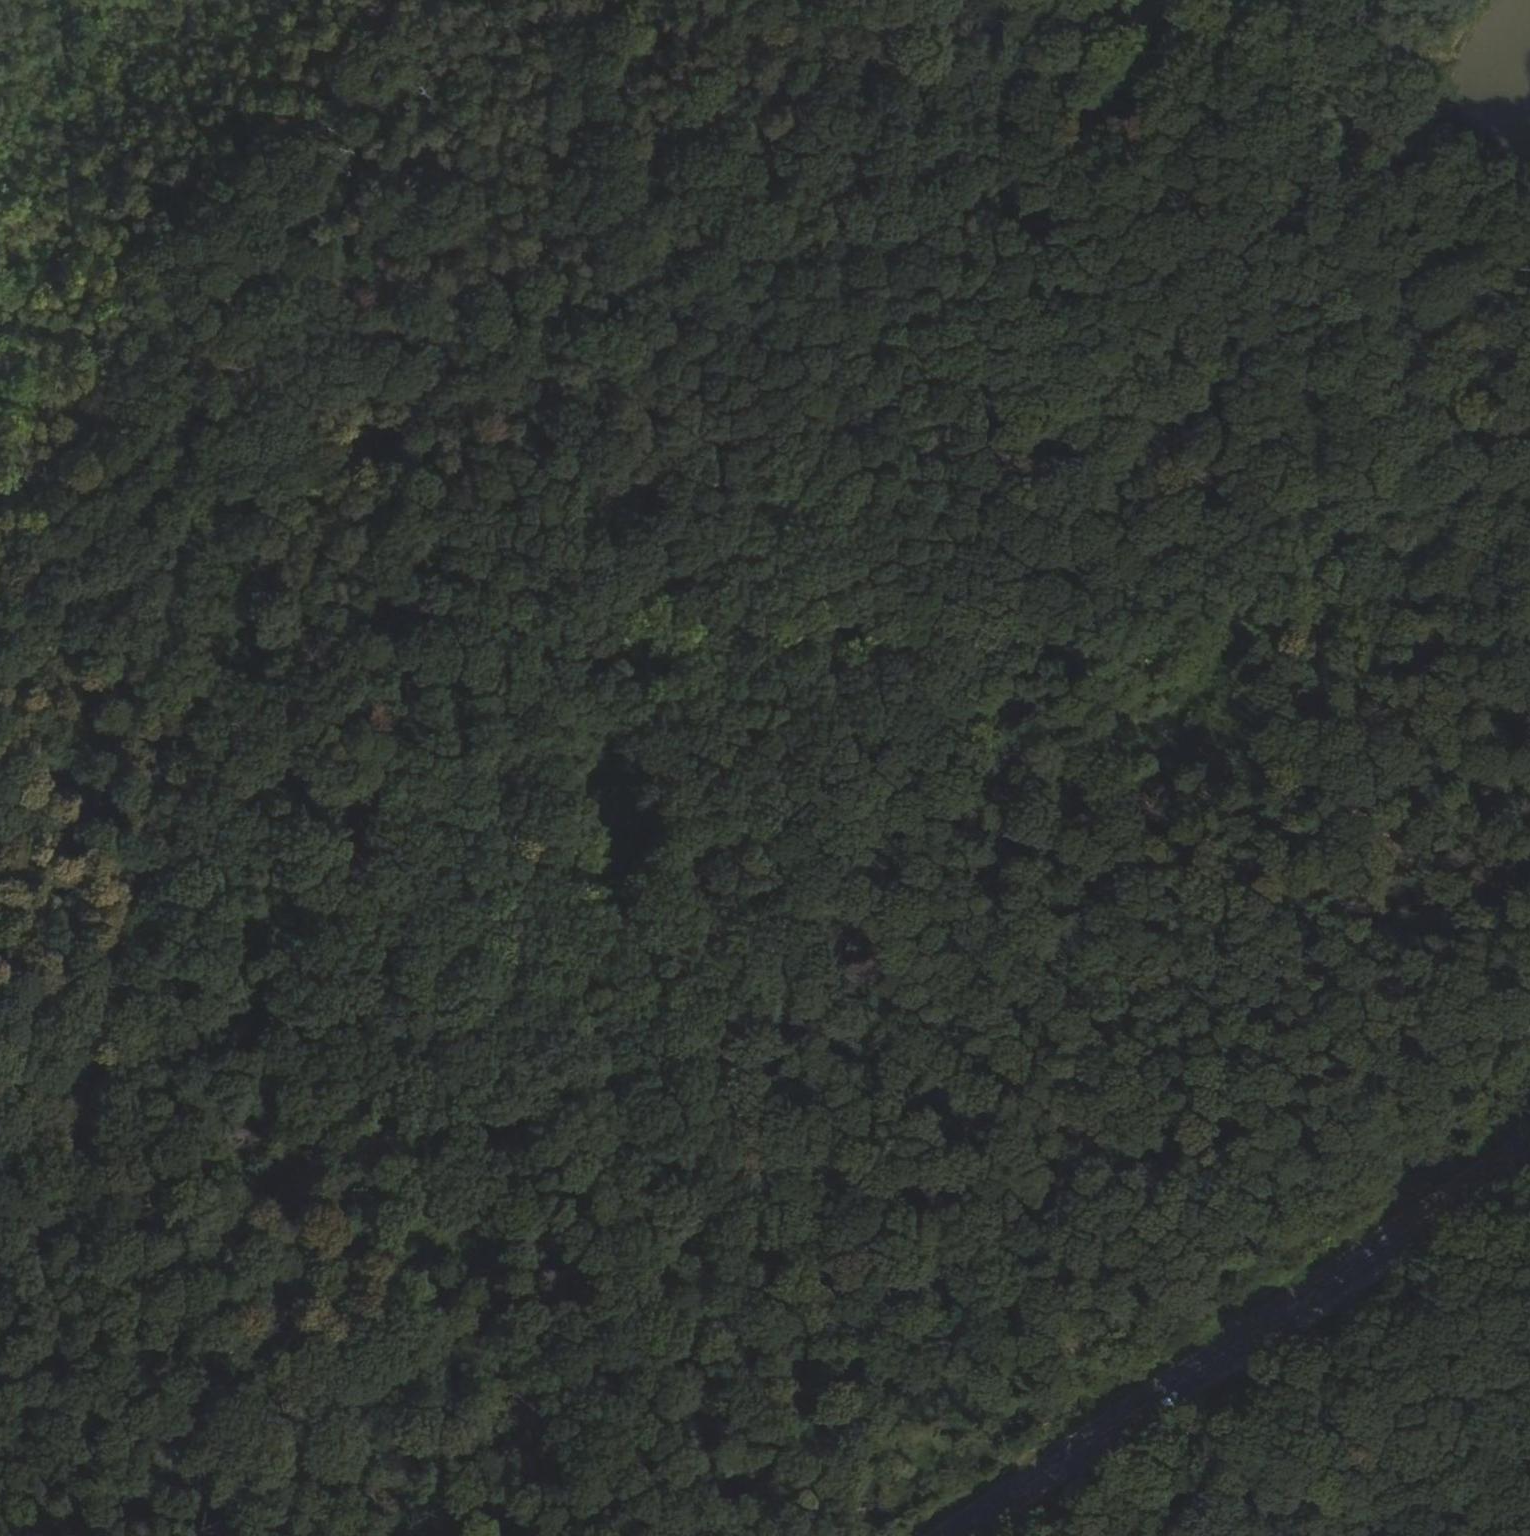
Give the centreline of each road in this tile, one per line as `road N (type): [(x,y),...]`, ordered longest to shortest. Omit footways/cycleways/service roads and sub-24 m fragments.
road 1 (track): [(707,643),(1529,664)]
road 2 (tertiary): [(1529,1147),(955,1535)]

